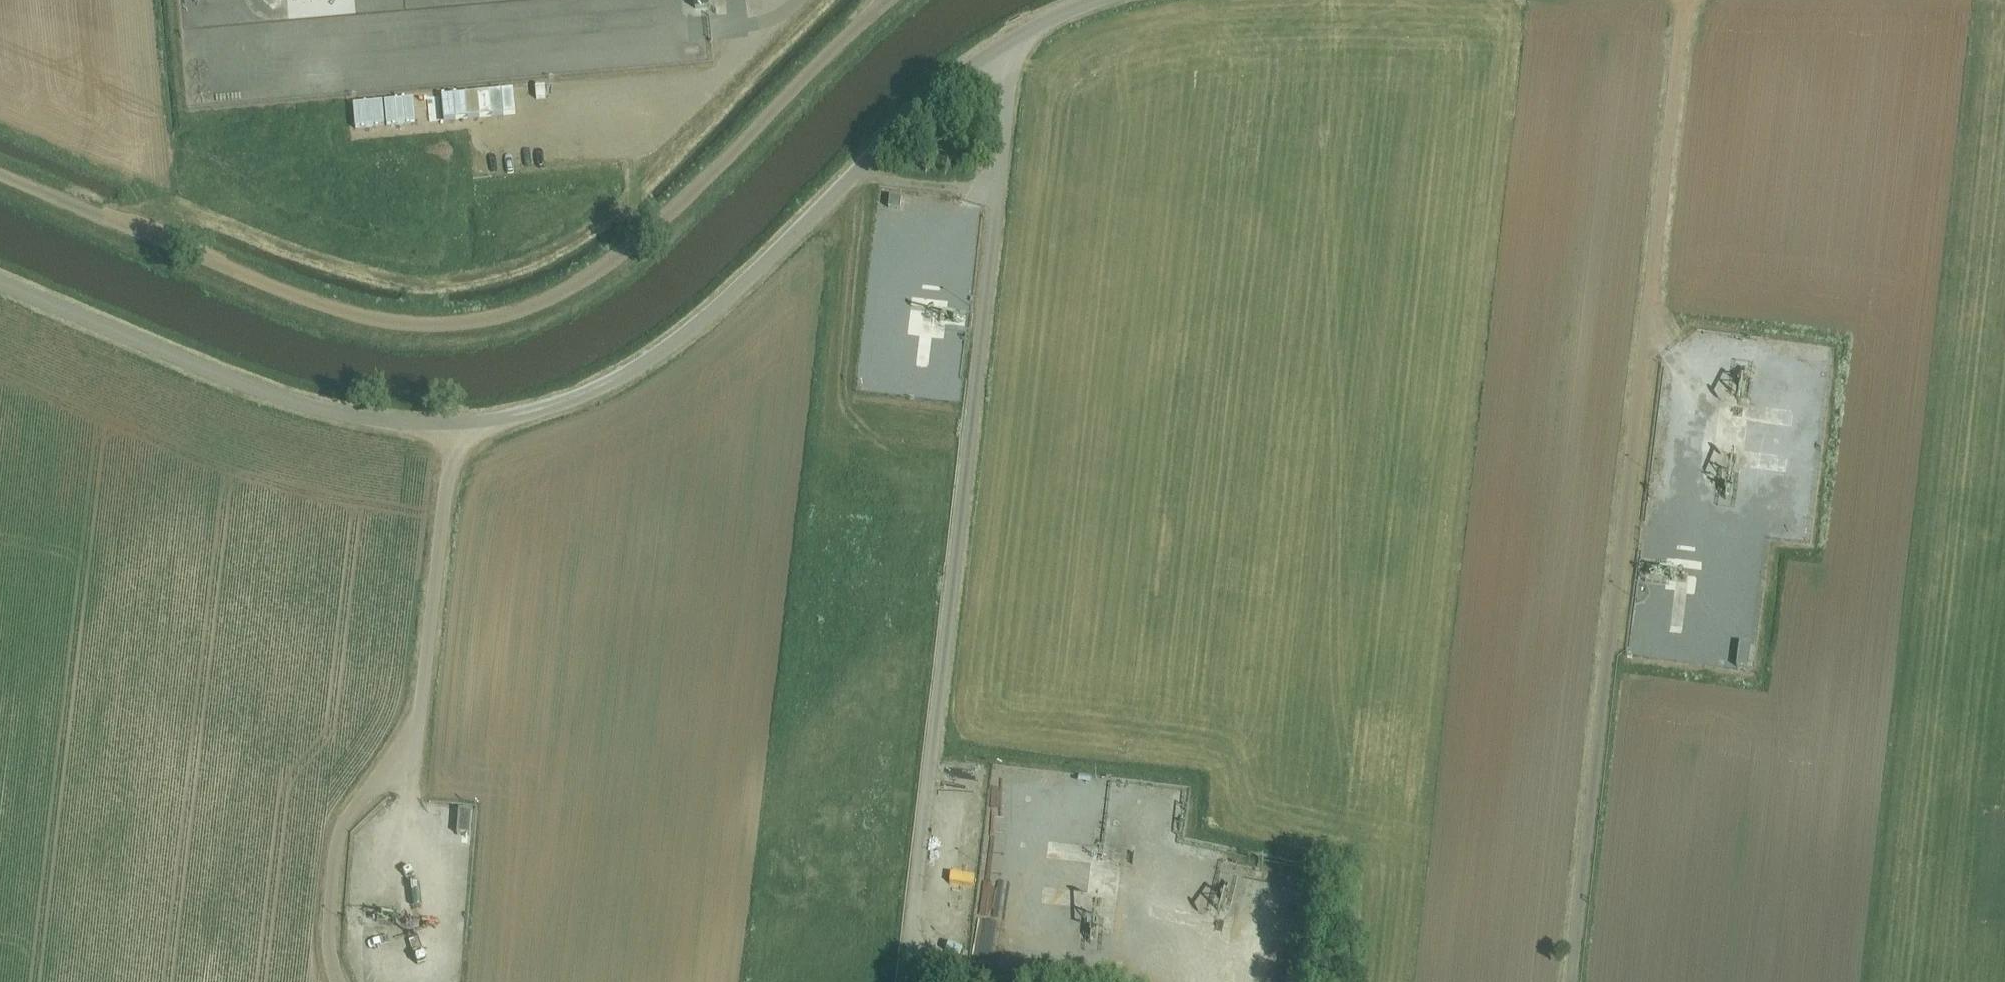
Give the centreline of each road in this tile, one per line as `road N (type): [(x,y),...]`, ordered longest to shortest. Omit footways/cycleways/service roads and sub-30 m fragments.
road 1 (unclassified): [(889,0),(633,245),(559,294),(497,316),(403,323),(325,305),(0,173)]
road 2 (track): [(1684,0),(1570,981)]
road 3 (track): [(1011,34),(905,981)]
road 4 (track): [(454,428),(418,728),(345,822),(333,864),(327,952),(340,981)]

